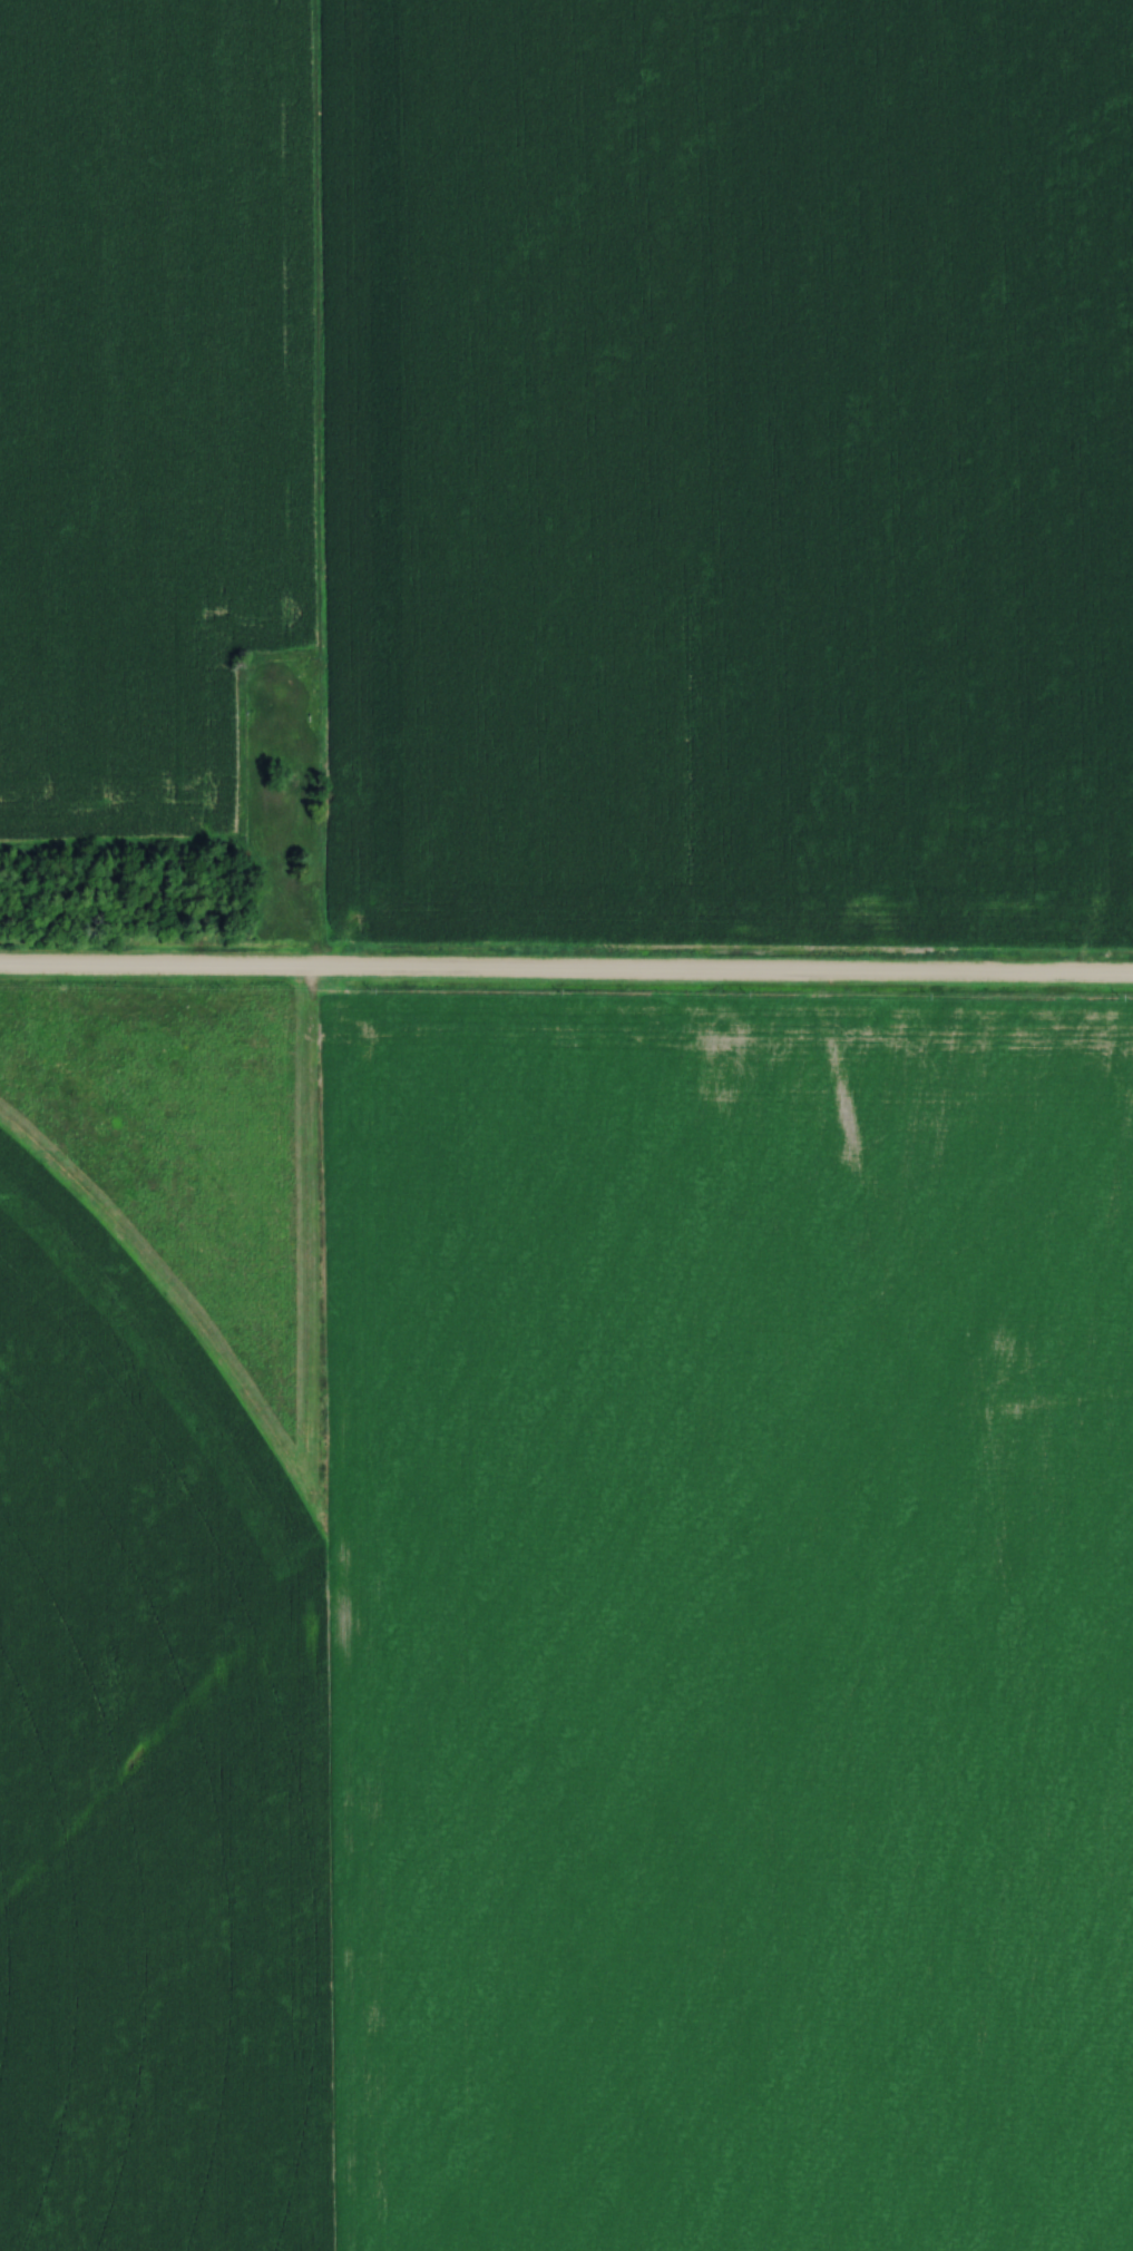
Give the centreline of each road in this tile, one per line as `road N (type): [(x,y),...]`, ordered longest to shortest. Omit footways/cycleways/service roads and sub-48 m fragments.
road 1 (tertiary): [(1132,978),(0,965)]

